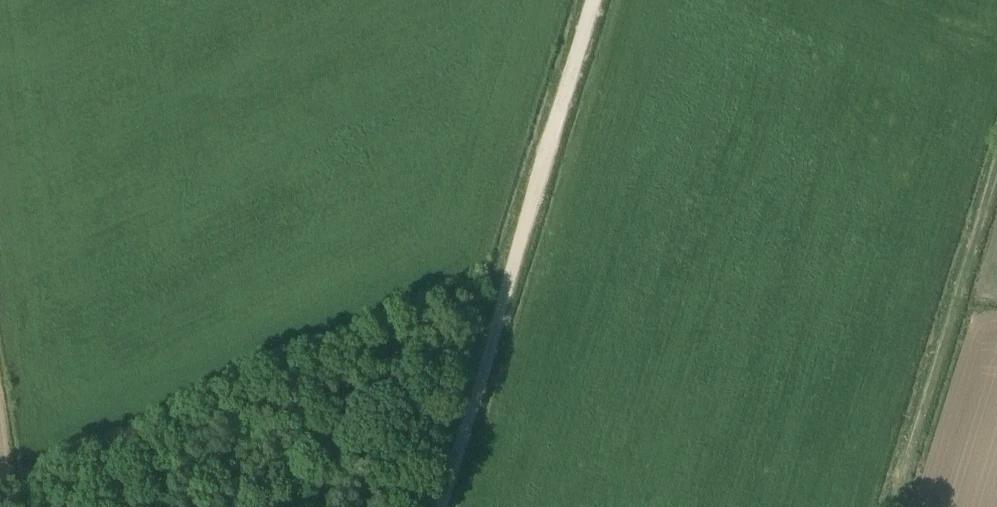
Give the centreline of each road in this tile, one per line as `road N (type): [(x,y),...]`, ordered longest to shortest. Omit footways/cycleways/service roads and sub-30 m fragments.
road 1 (track): [(438,506),(593,0)]
road 2 (track): [(892,506),(996,163)]

